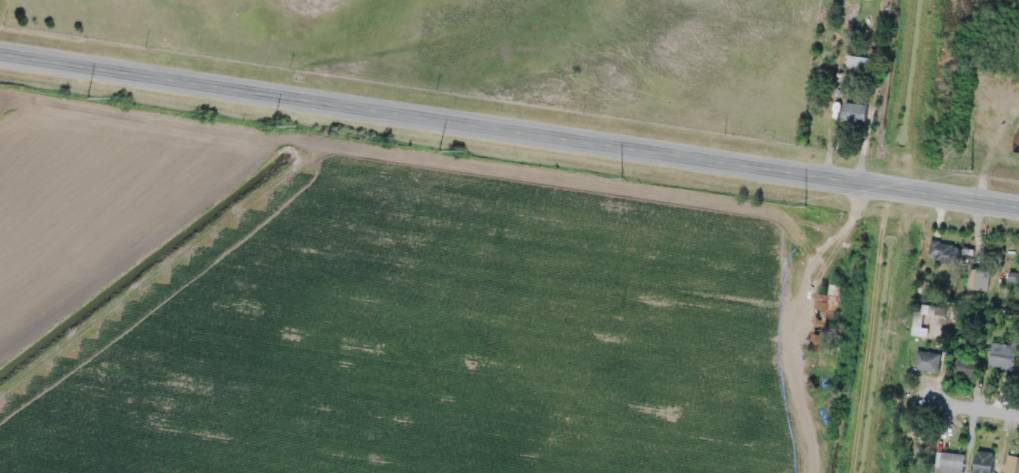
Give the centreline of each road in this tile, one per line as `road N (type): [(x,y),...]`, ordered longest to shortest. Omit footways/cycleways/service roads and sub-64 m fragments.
road 1 (secondary): [(1018,214),(0,60)]

